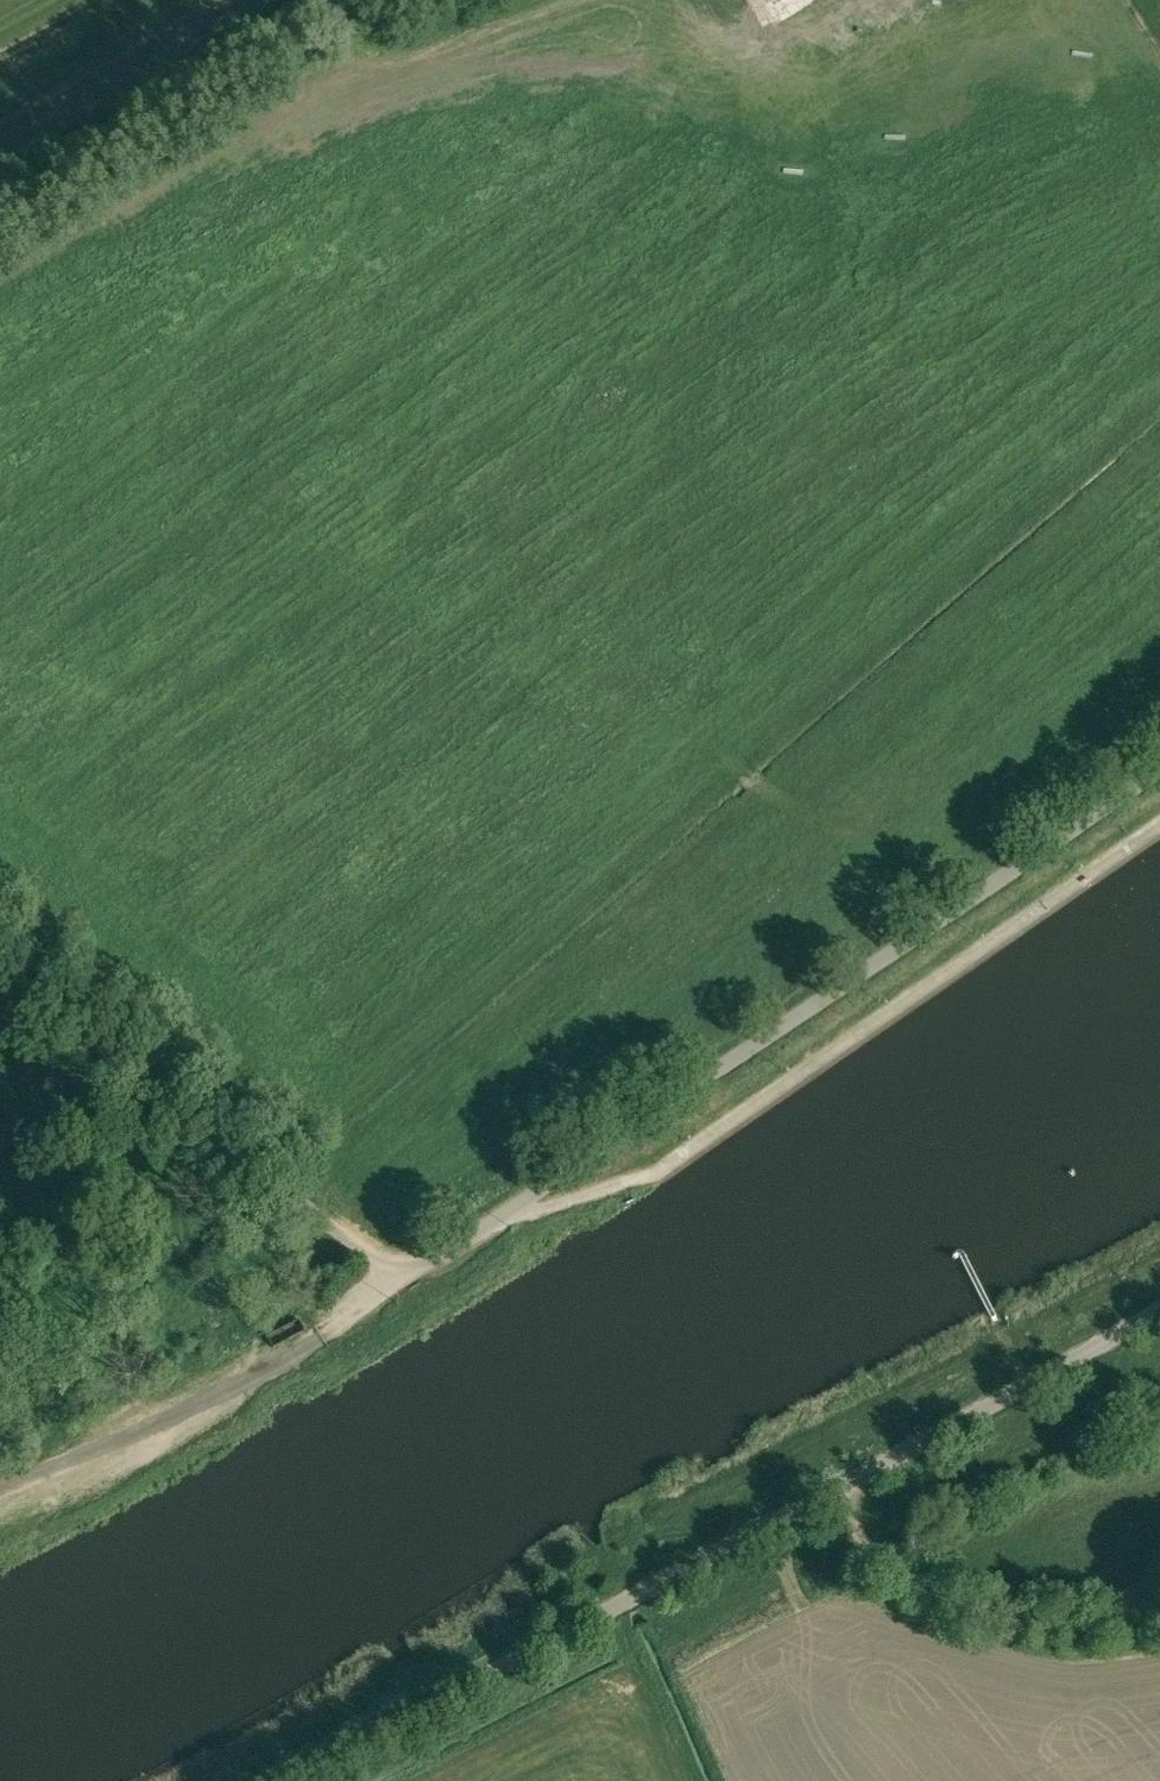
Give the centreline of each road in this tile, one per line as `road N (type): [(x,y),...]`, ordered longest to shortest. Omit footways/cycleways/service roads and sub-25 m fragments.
road 1 (unclassified): [(1159,1319),(283,1780)]
road 2 (unclassified): [(406,1267),(476,1245),(698,1118),(878,975),(1159,776)]
road 3 (unclassified): [(0,959),(362,1249),(406,1267)]
road 4 (track): [(337,1337),(309,1362),(202,1419),(0,1498)]

